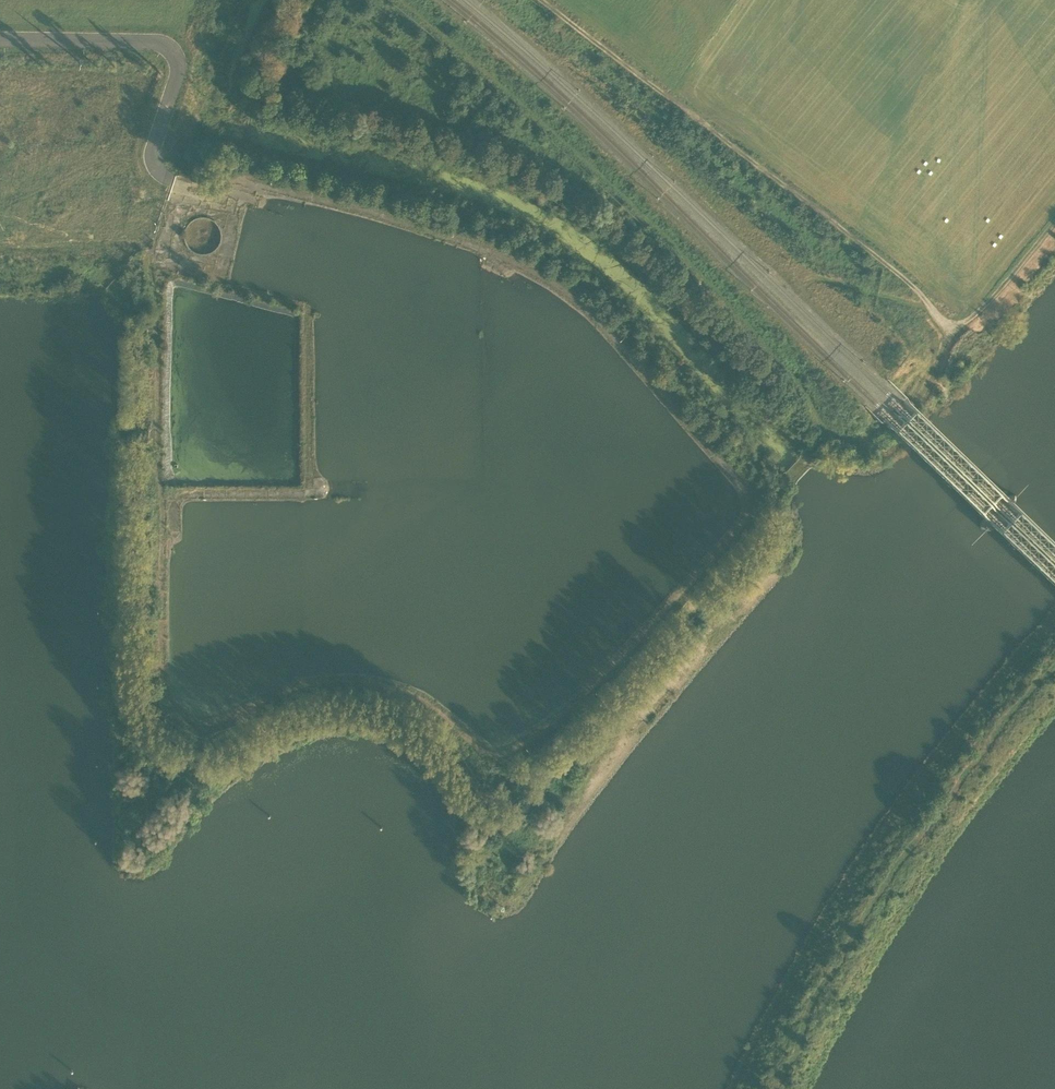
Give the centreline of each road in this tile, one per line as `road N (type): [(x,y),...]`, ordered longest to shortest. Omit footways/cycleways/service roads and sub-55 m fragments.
road 1 (track): [(399,0),(611,187),(752,326),(828,431),(862,443),(892,433),(930,384),(954,331),(908,282),(541,0)]
road 2 (unclassified): [(169,181),(153,162),(176,59),(160,46),(0,36)]
road 3 (track): [(954,331),(983,309),(1054,221)]

